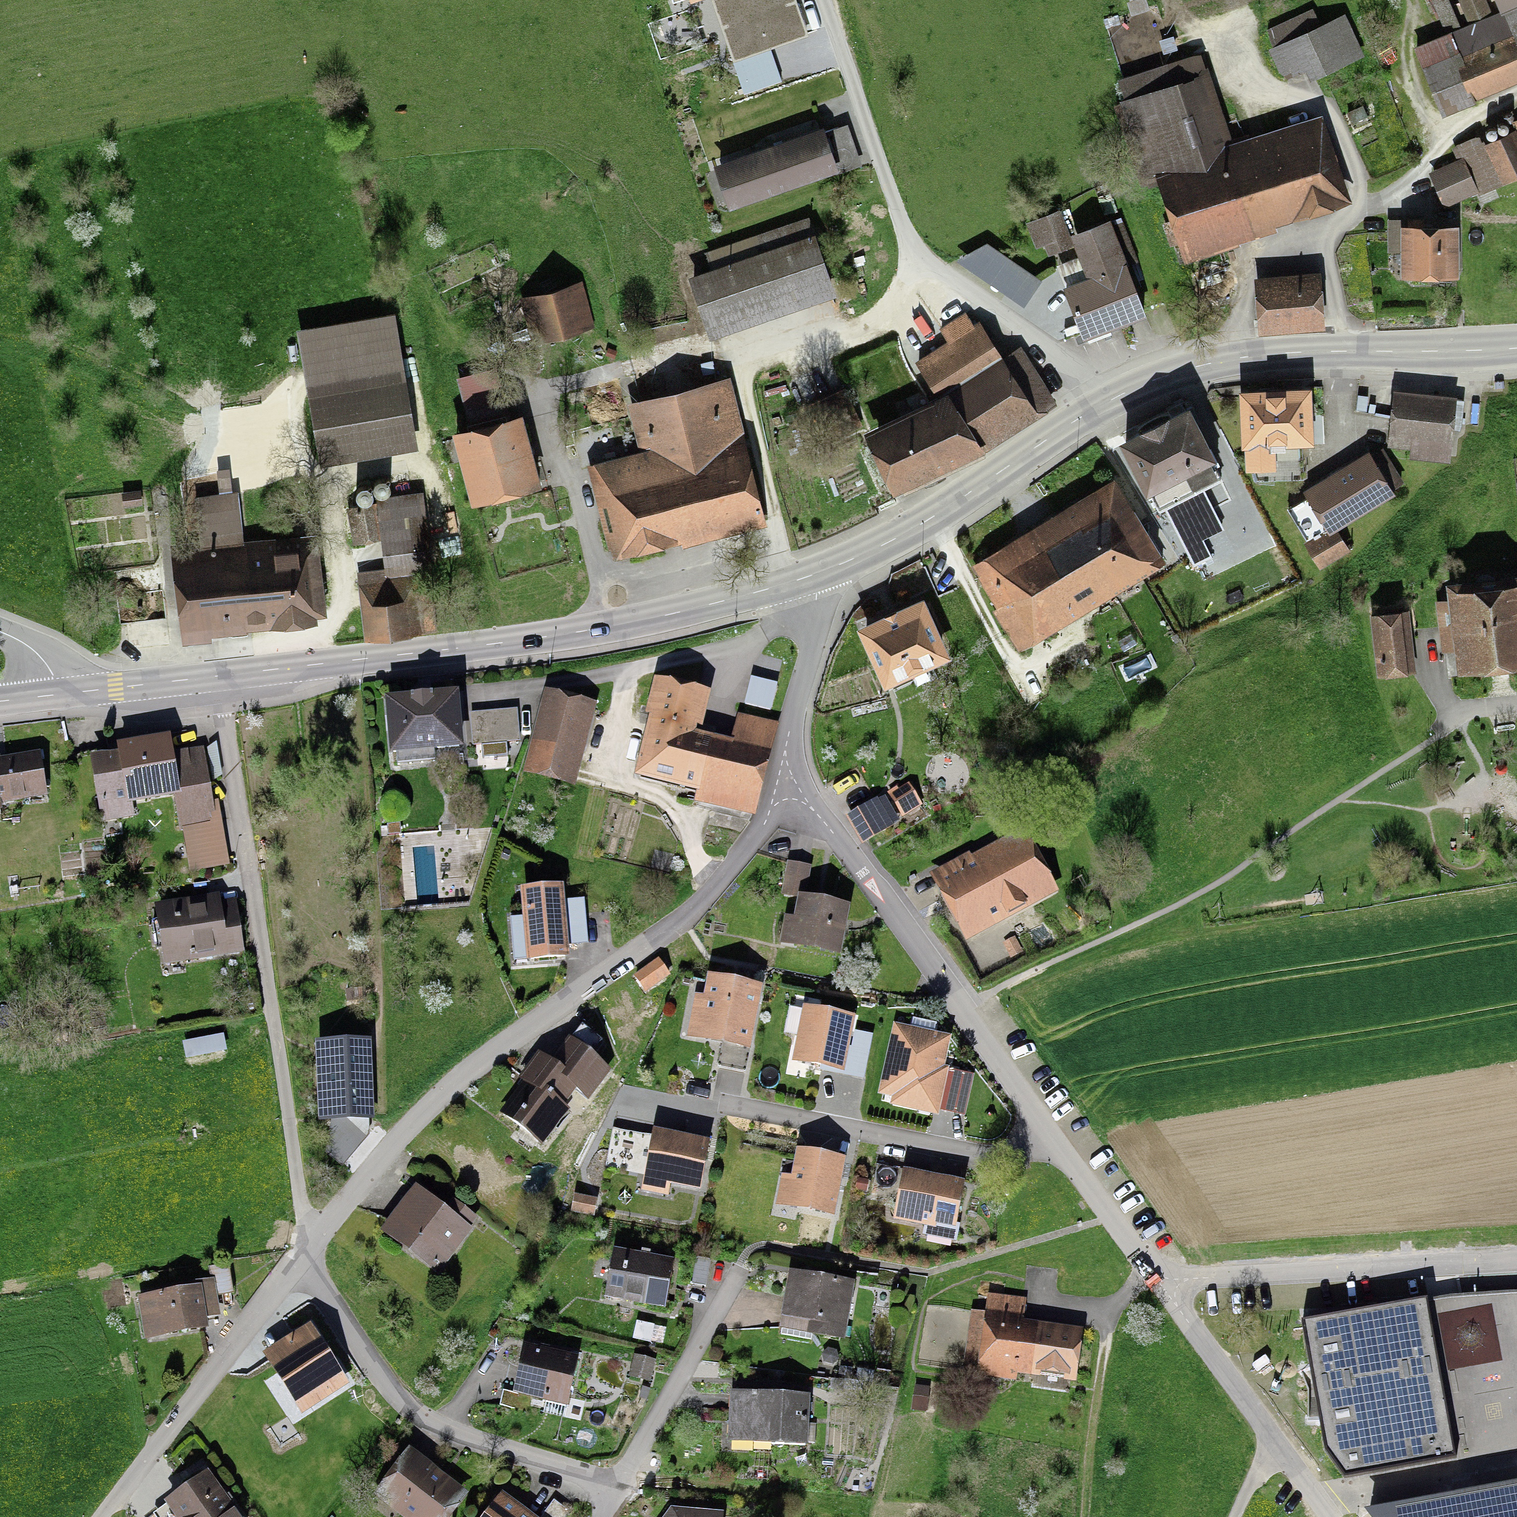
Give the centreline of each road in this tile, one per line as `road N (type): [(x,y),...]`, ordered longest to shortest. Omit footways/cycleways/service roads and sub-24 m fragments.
road 1 (secondary): [(810,576),(906,533),(1099,406),(1170,373),(1266,353),(1516,346)]
road 2 (secondary): [(59,693),(639,622),(810,576)]
road 3 (residential): [(783,785),(764,823),(680,920),(463,1075),(401,1134),(299,1257)]
road 4 (residential): [(783,785),(852,858),(1048,1131)]
road 5 (residential): [(617,1483),(431,1423),(374,1367),(299,1257)]
road 6 (residential): [(1161,1286),(1516,1261)]
road 7 (residential): [(720,1104),(992,1156),(1048,1131)]
road 8 (residential): [(299,1257),(102,1516)]
road 9 (track): [(1080,1516),(1109,1322),(1148,1268)]
road 10 (residential): [(617,1483),(739,1265)]
road 11 (residential): [(810,576),(814,643),(783,785)]
road 12 (residential): [(1161,1286),(1280,1446)]
road 13 (residential): [(1048,1131),(1161,1286)]

